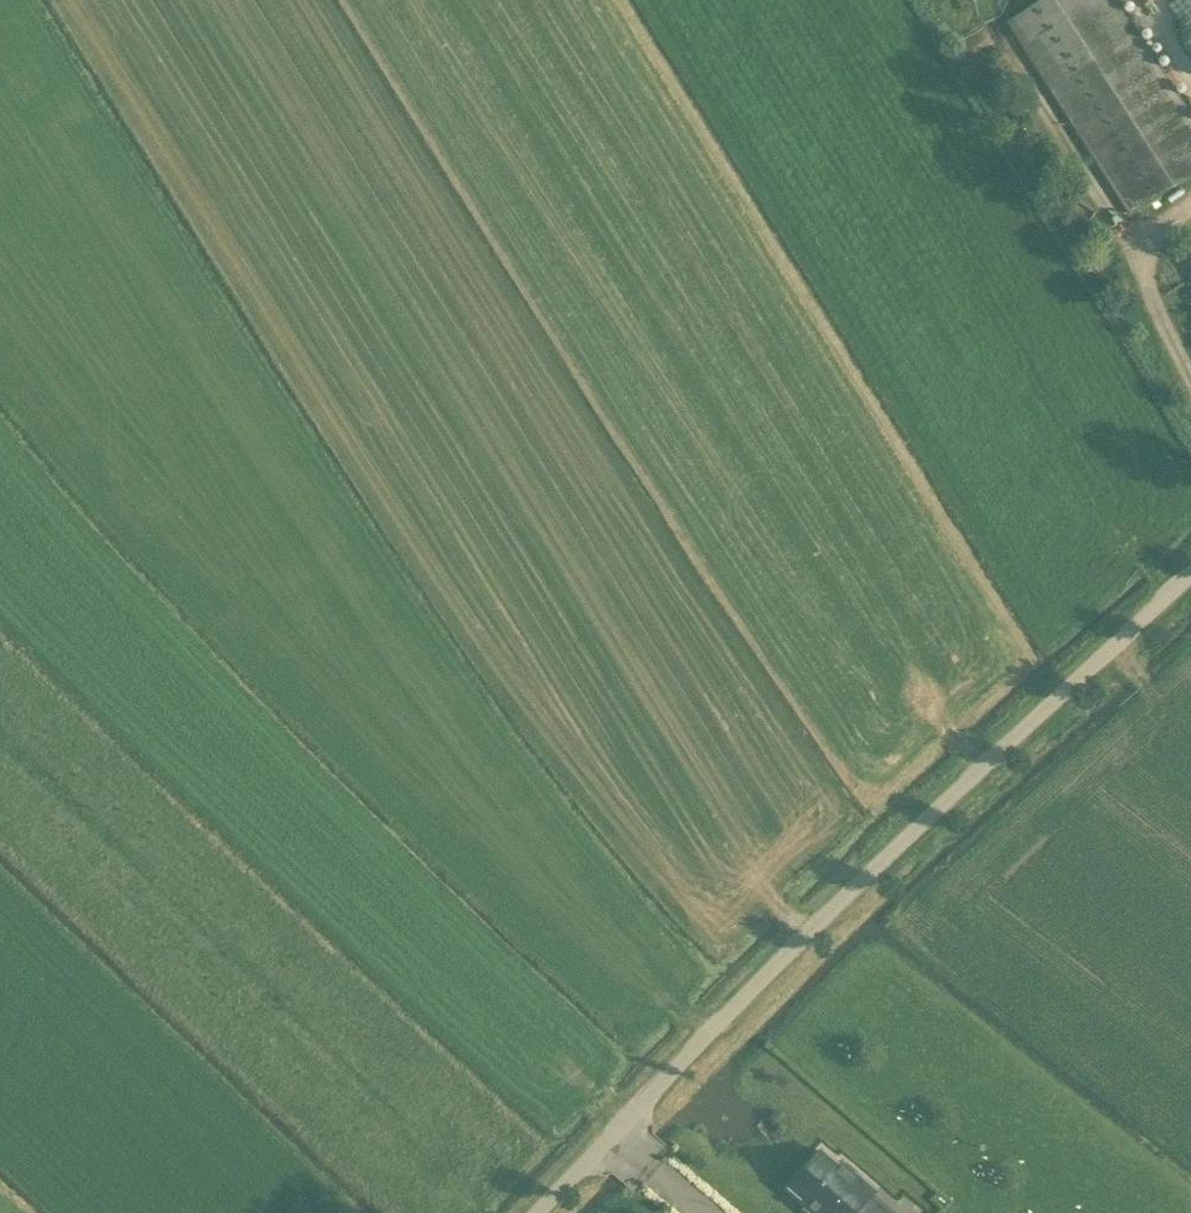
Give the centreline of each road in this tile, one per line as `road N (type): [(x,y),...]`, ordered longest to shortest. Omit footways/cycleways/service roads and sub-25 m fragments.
road 1 (unclassified): [(553,1212),(1190,596)]

